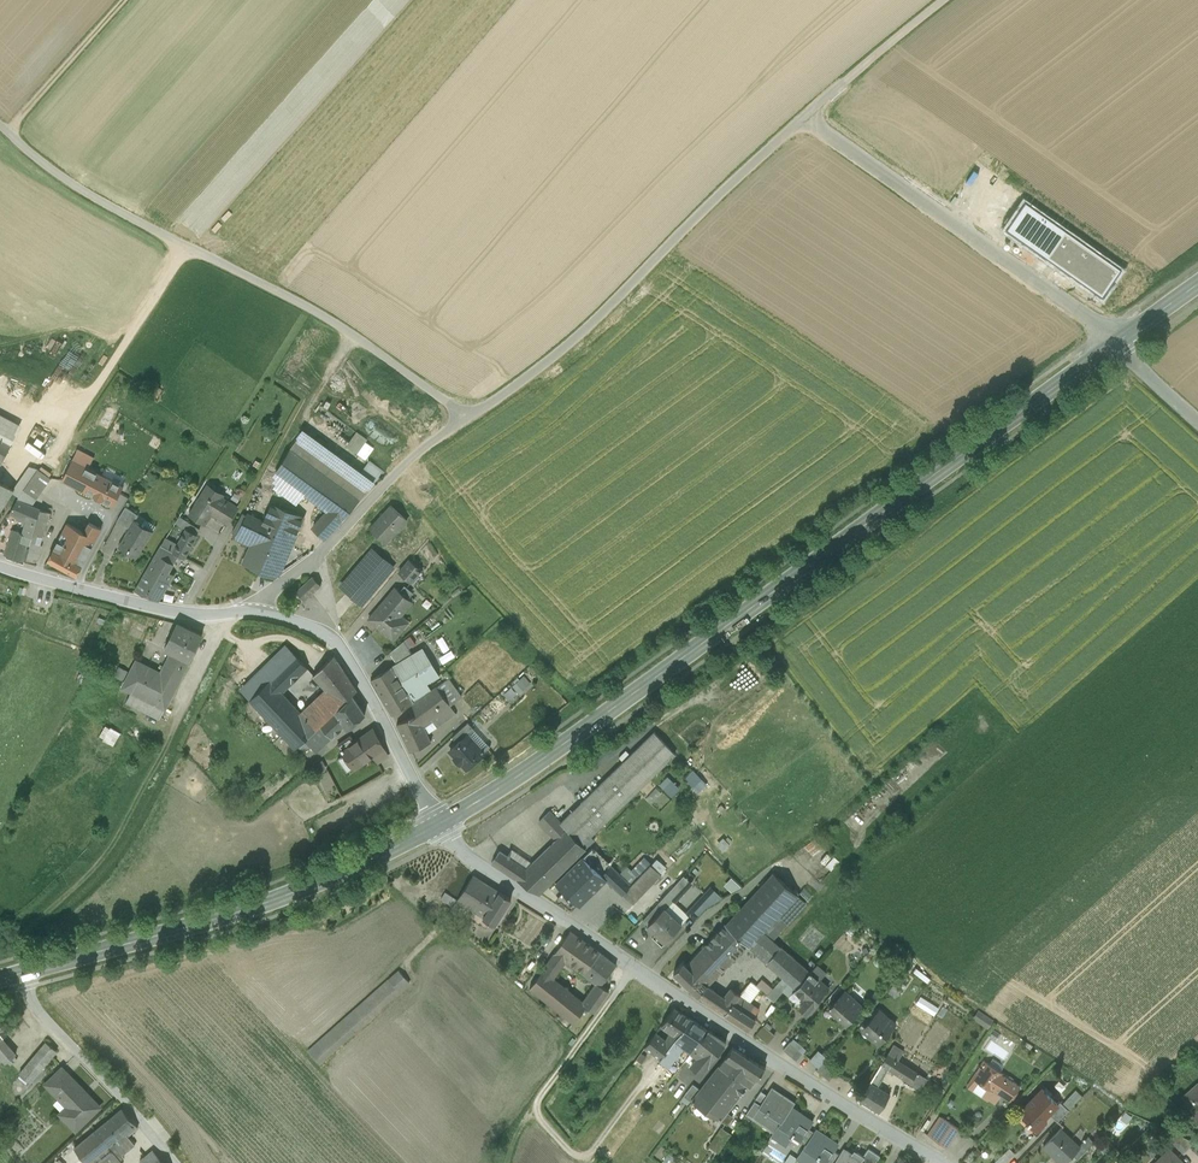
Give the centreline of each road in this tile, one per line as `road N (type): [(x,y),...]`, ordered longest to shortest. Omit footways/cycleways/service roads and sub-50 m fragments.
road 1 (secondary): [(1112,346),(556,750),(441,823)]
road 2 (unclassified): [(467,414),(587,328),(803,118),(944,0)]
road 3 (residential): [(942,1162),(483,868),(441,823)]
road 4 (track): [(467,414),(327,317),(43,164),(0,124)]
road 5 (secondary): [(441,823),(266,902),(0,979)]
road 6 (track): [(803,118),(1112,346)]
road 7 (residential): [(248,611),(299,622),(338,647),(441,823)]
road 8 (residential): [(248,611),(320,555),(390,479),(467,414)]
road 9 (track): [(170,731),(88,879),(11,932),(6,944),(20,957)]
road 10 (track): [(183,246),(84,399),(52,409),(3,405)]
road 11 (residential): [(0,566),(157,608),(248,611)]
road 12 (track): [(506,1162),(633,967)]
road 13 (track): [(173,1162),(28,987)]
road 14 (track): [(7,131),(124,0)]
road 15 (track): [(354,335),(308,409),(313,425),(353,454)]

